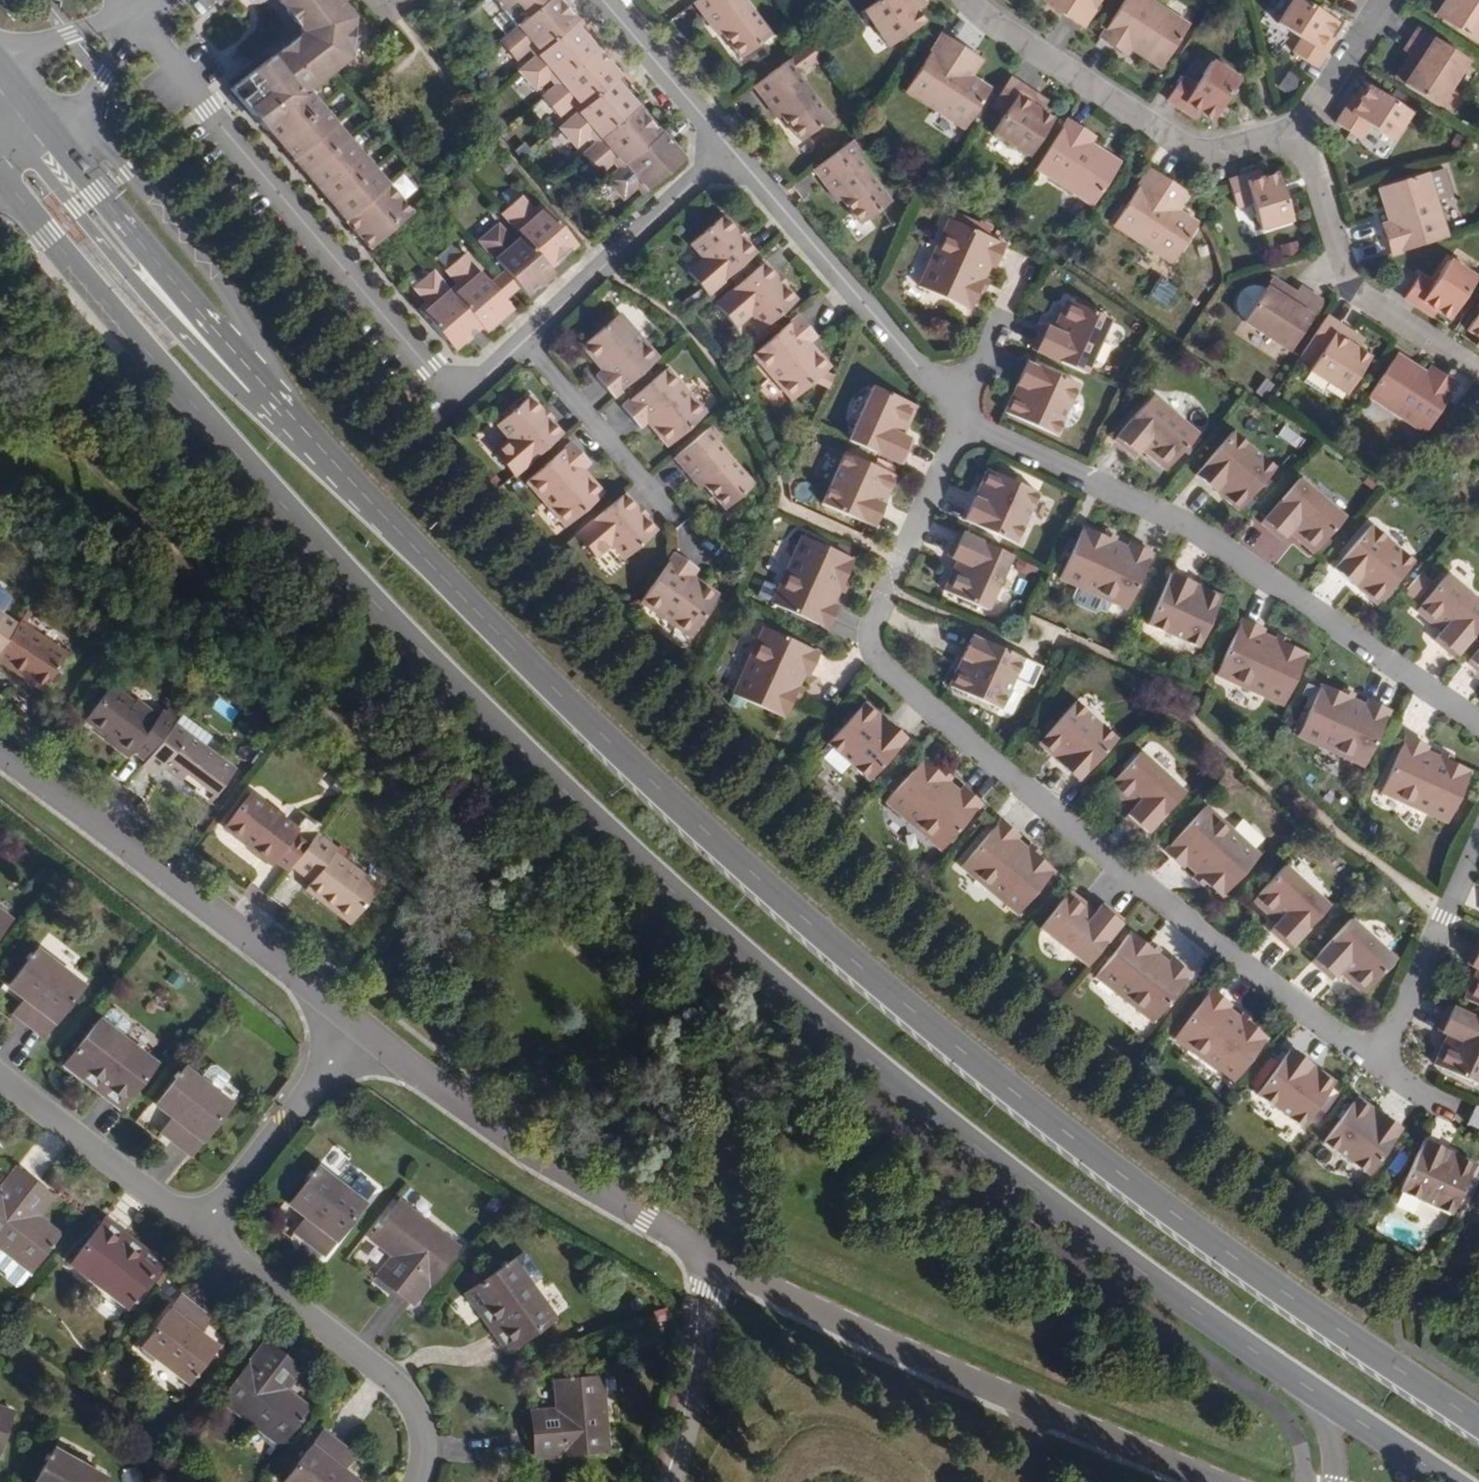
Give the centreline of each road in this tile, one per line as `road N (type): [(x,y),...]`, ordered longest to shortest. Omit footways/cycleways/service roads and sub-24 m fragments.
road 1 (secondary): [(0,184),(430,670),(810,1019),(1300,1380),(1453,1481)]
road 2 (secondary): [(1478,1424),(848,964),(340,479),(39,127)]
road 3 (residential): [(1371,1058),(1008,771),(867,645),(964,412)]
road 4 (residential): [(964,412),(1181,521),(1478,723)]
road 5 (residential): [(718,1264),(1225,1481)]
road 6 (residential): [(150,41),(417,375),(474,381),(523,337)]
road 7 (residential): [(0,757),(349,1026)]
road 8 (residential): [(349,1026),(478,1125),(718,1264)]
road 9 (residential): [(970,0),(1193,148),(1293,130)]
road 10 (residential): [(418,1481),(425,1443),(410,1400),(200,1229)]
road 11 (residential): [(728,152),(964,412)]
road 12 (residential): [(1293,130),(1351,288),(1478,370)]
road 13 (residential): [(523,337),(728,152)]
road 14 (residential): [(200,1229),(0,1075)]
road 15 (residential): [(349,1026),(200,1229)]
road 16 (residential): [(1478,832),(1371,1058)]
road 17 (unclassified): [(718,1264),(683,1444),(666,1481)]
road 18 (residential): [(667,507),(523,337)]
road 19 (residential): [(597,0),(728,152)]
road 20 (residential): [(1293,130),(1379,0)]
road 21 (residential): [(39,127),(108,92),(150,41)]
road 22 (residential): [(115,2),(57,30),(0,77)]

